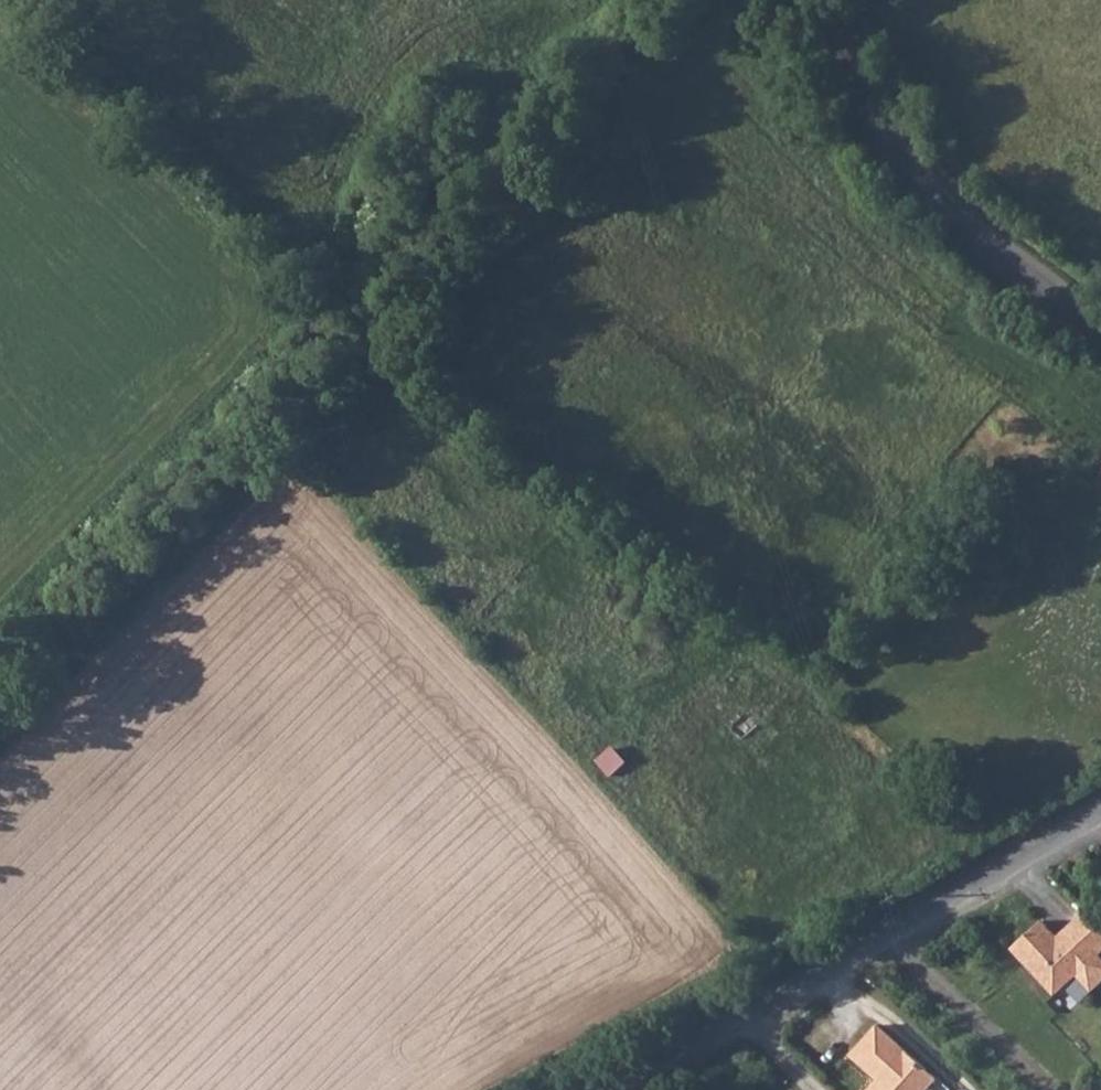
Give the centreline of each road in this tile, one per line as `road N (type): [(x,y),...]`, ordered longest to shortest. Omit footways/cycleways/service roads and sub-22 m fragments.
road 1 (unclassified): [(1100,809),(608,1089)]
road 2 (unclassified): [(805,0),(855,94),(913,169),(1024,270),(1100,325)]

